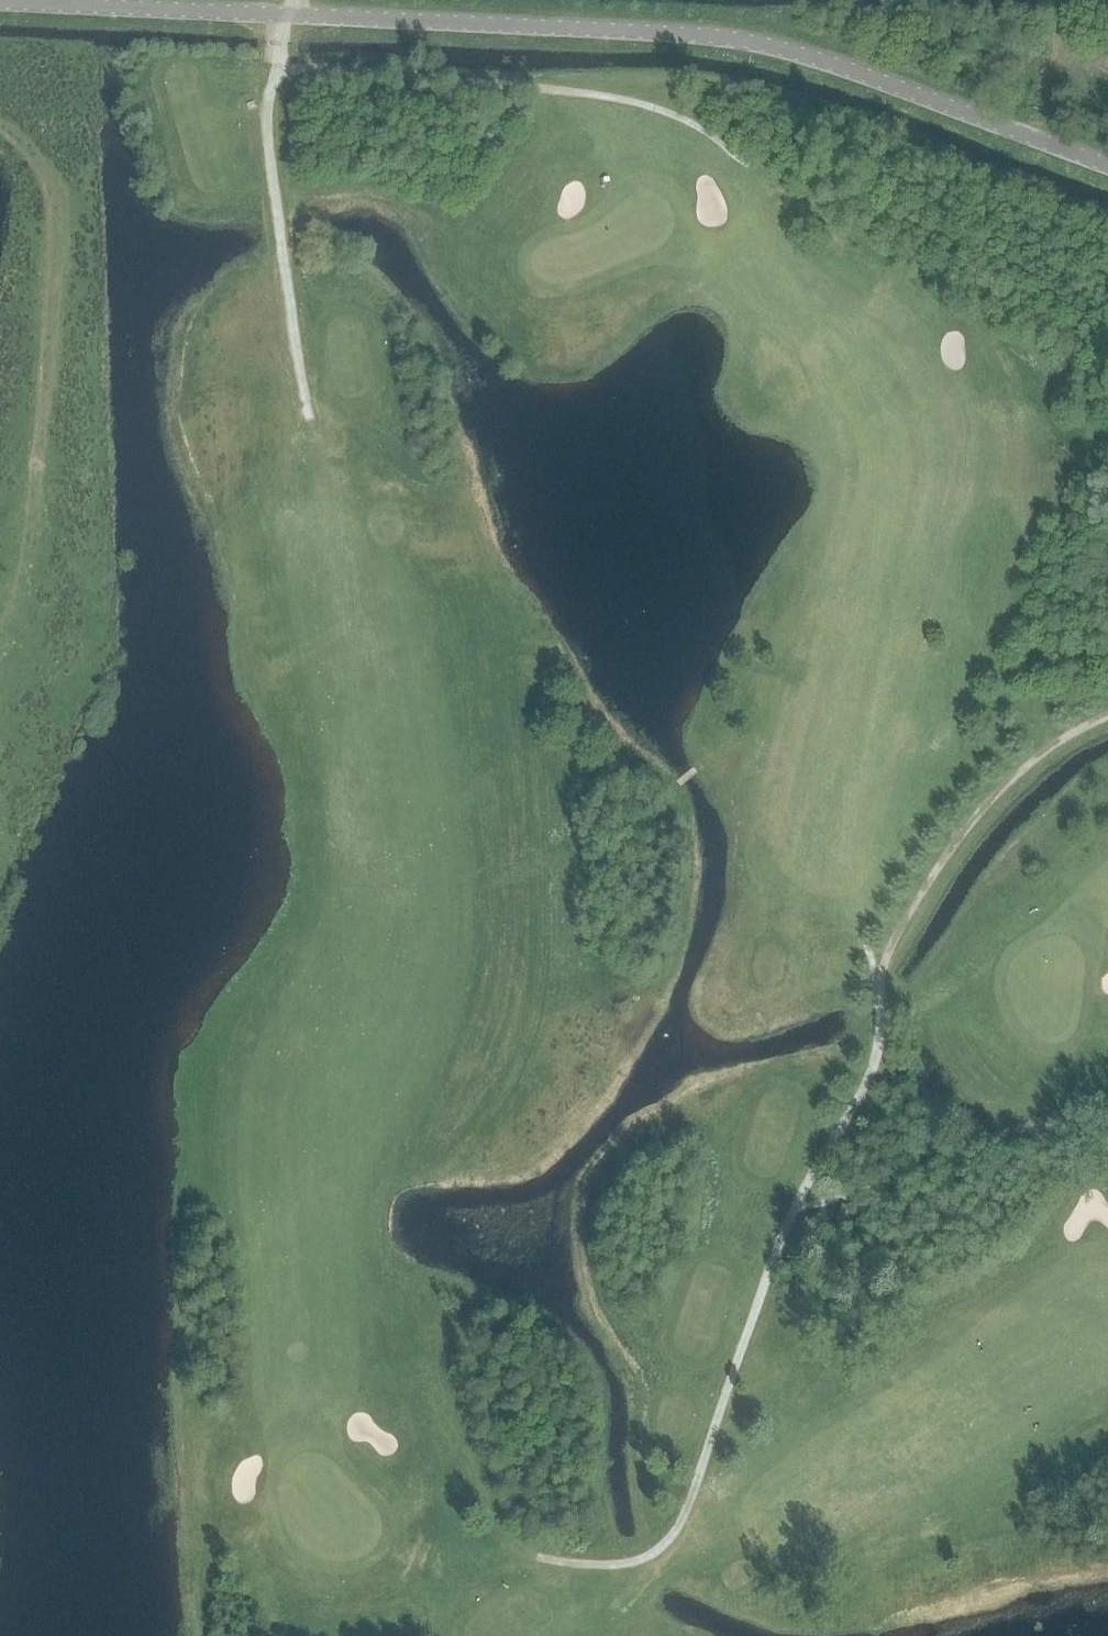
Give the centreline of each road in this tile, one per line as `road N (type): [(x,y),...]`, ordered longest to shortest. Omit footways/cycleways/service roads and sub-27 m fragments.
road 1 (unclassified): [(1107,167),(801,56),(730,41),(0,2)]
road 2 (track): [(1107,714),(1054,743),(994,796),(910,912),(880,981),(868,1080),(781,1240),(671,1538),(643,1560),(617,1566),(539,1557)]
road 3 (track): [(278,69),(360,69),(646,105),(691,123),(746,164)]
road 4 (track): [(309,418),(268,131),(278,69)]
road 5 (track): [(794,1211),(1099,1098)]

